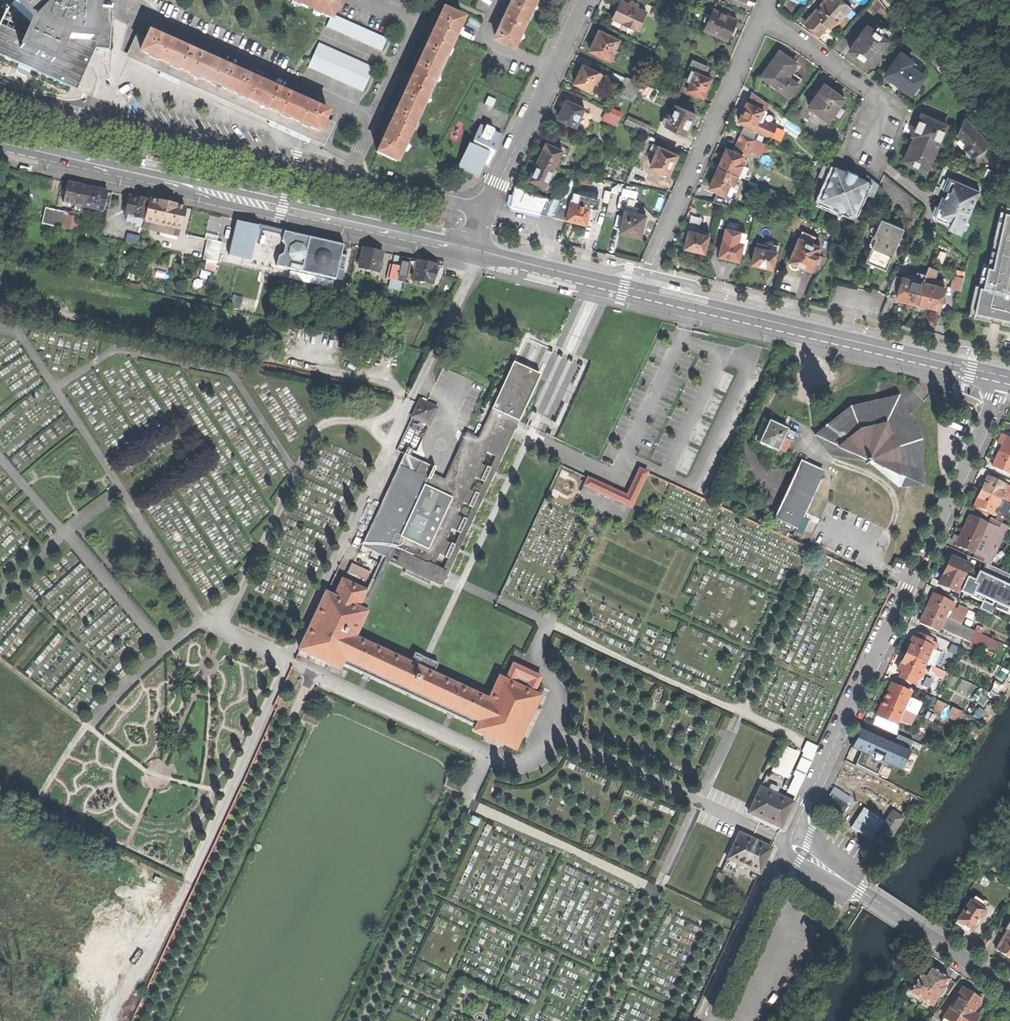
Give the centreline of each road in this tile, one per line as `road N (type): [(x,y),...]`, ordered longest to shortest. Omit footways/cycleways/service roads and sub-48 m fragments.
road 1 (residential): [(1005,376),(793,839),(1009,989)]
road 2 (residential): [(486,211),(0,95)]
road 3 (secondary): [(0,145),(469,247)]
road 4 (secondary): [(639,288),(1005,376)]
road 5 (residential): [(639,288),(761,19)]
road 6 (residential): [(584,0),(486,211)]
road 7 (residential): [(867,155),(889,106),(761,19)]
road 8 (secondary): [(469,247),(639,288)]

